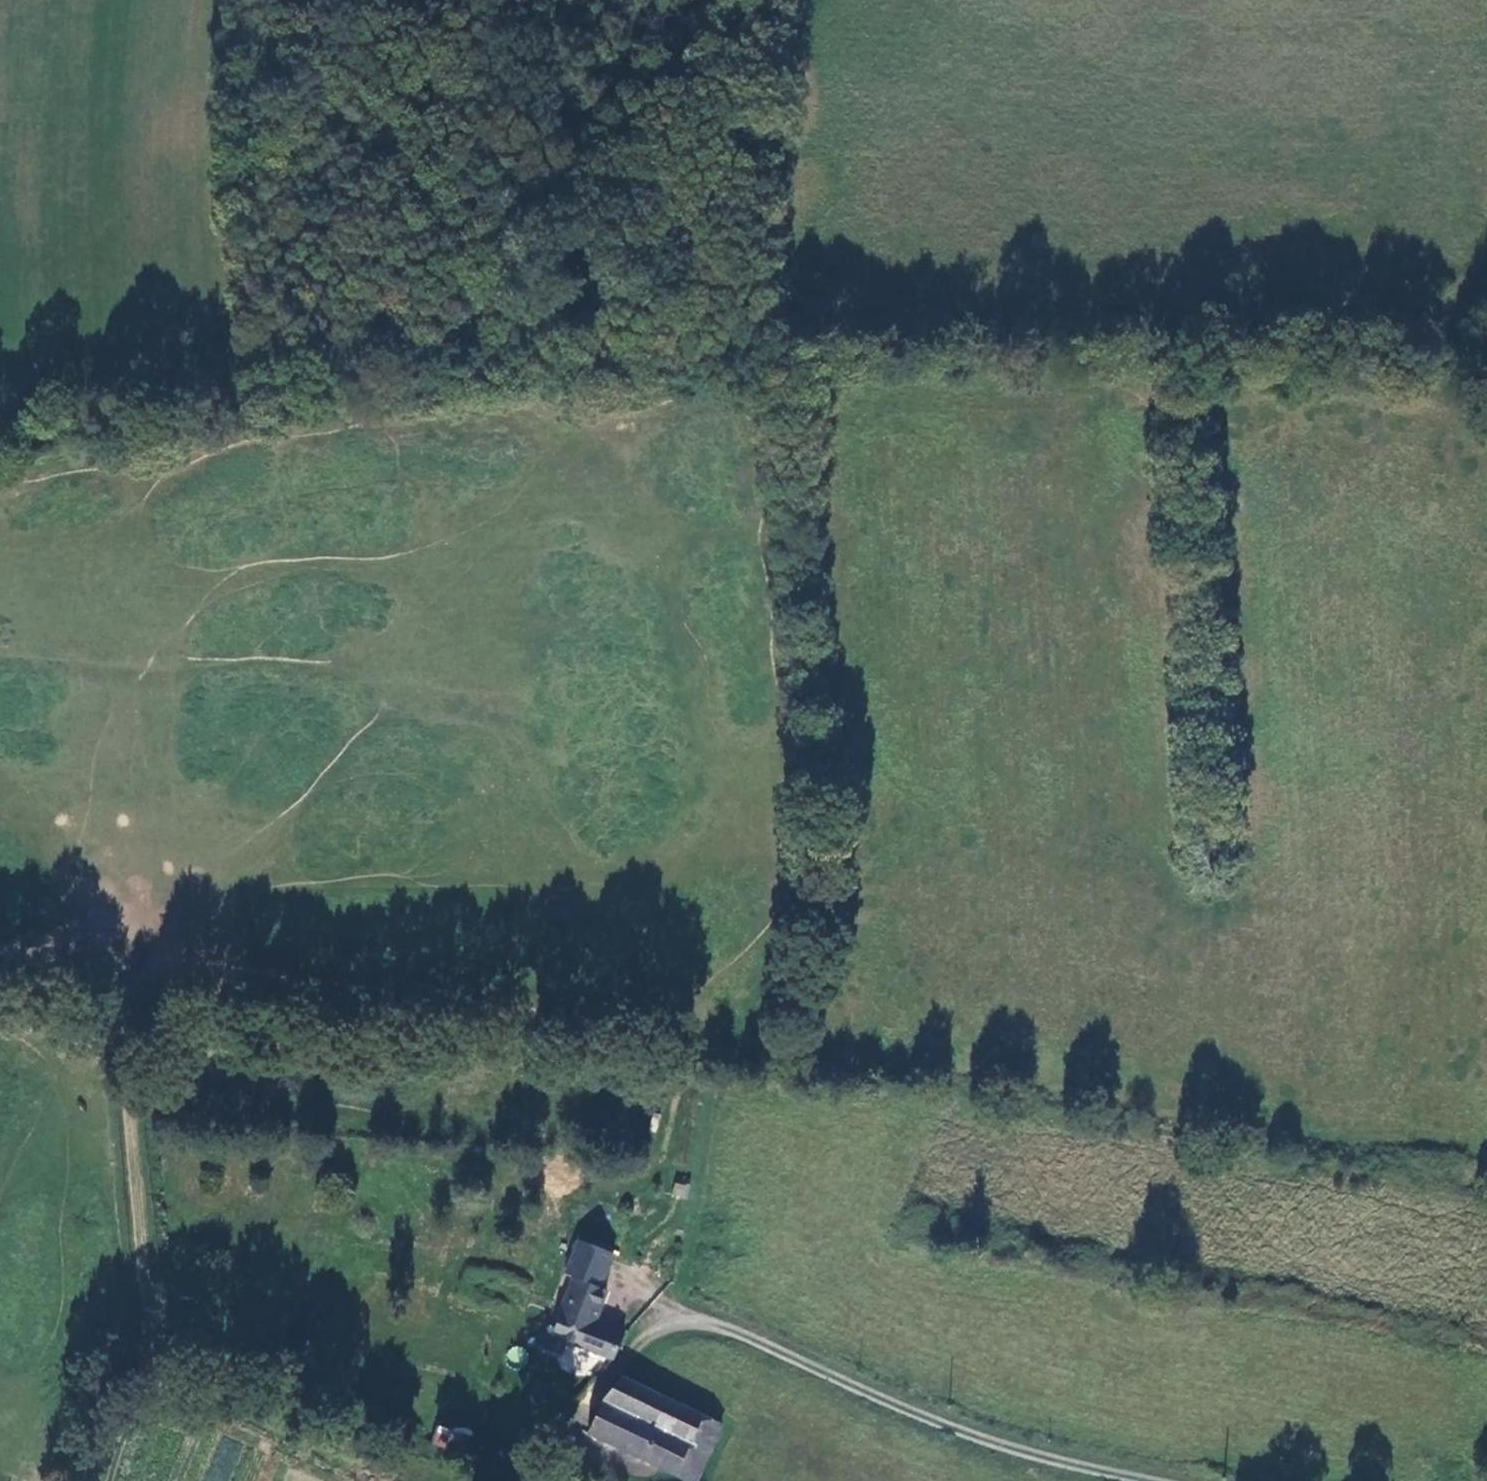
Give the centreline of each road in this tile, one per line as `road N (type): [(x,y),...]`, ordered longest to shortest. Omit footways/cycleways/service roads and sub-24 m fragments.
road 1 (track): [(0,444),(473,353),(942,365),(1184,336),(1476,359),(1486,367)]
road 2 (unclassified): [(1164,1480),(1031,1454),(707,1328),(645,1337),(577,1432)]

